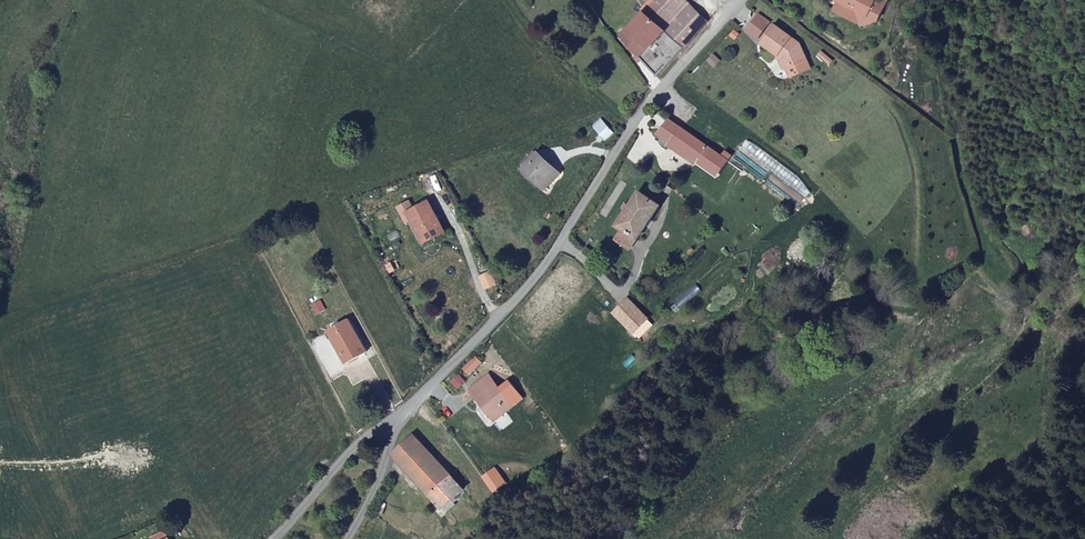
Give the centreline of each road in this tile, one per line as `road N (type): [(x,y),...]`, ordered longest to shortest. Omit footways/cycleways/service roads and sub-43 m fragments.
road 1 (unclassified): [(410,410),(538,270),(645,108),(740,0)]
road 2 (unclassified): [(273,538),(367,437),(410,410)]
road 3 (residential): [(349,538),(410,410)]

